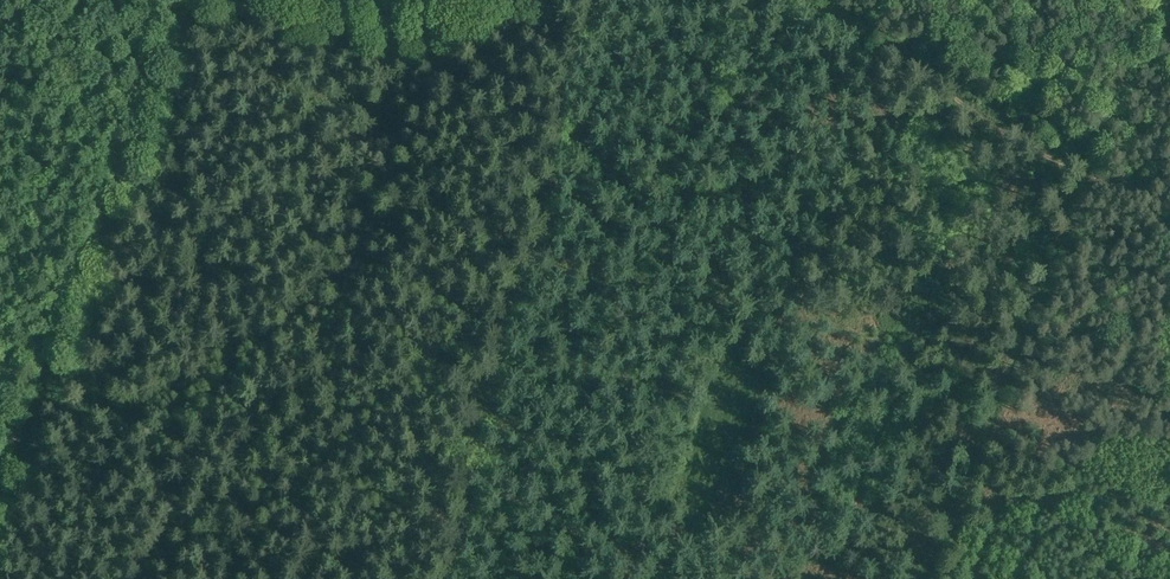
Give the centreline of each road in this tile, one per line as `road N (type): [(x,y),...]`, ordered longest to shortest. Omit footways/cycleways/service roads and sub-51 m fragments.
road 1 (track): [(922,578),(1150,0)]
road 2 (track): [(200,0),(0,474)]
road 3 (track): [(1169,206),(997,126),(882,39),(798,0)]
road 4 (track): [(567,0),(486,41),(417,58),(343,52),(267,0)]
road 5 (track): [(994,399),(856,344),(787,356),(800,335)]

